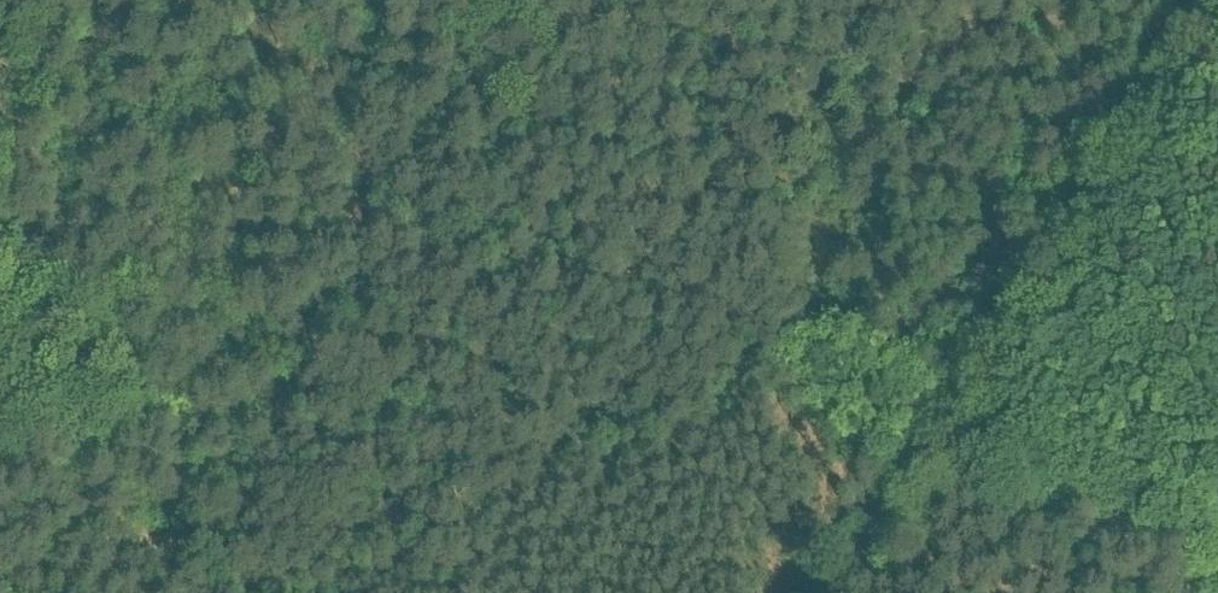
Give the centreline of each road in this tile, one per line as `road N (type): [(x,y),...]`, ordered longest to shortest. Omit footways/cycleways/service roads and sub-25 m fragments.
road 1 (track): [(837,592),(1201,0)]

